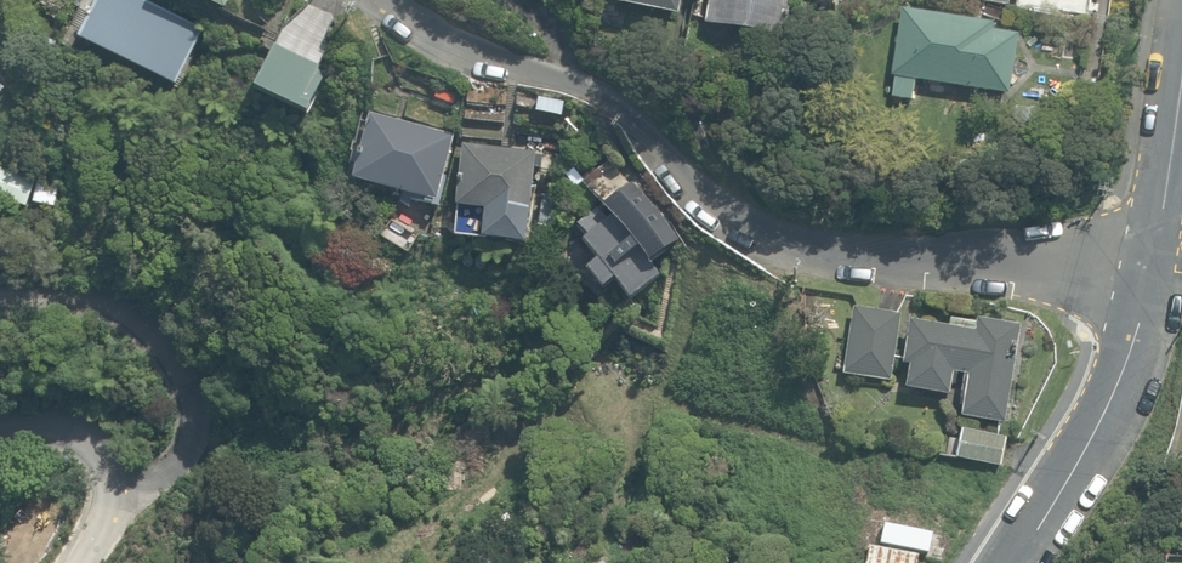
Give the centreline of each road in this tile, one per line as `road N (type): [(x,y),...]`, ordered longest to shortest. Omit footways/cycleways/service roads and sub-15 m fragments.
road 1 (residential): [(378,0),(442,36),(590,82),(651,129),(712,197),(779,234),(853,255),(1151,284)]
road 2 (residential): [(1151,284),(1126,370),(1017,562)]
road 3 (residential): [(1181,105),(1151,284)]
road 4 (residential): [(178,377),(192,400),(187,456),(119,495)]
road 5 (residential): [(0,436),(31,432),(87,451),(119,495)]

